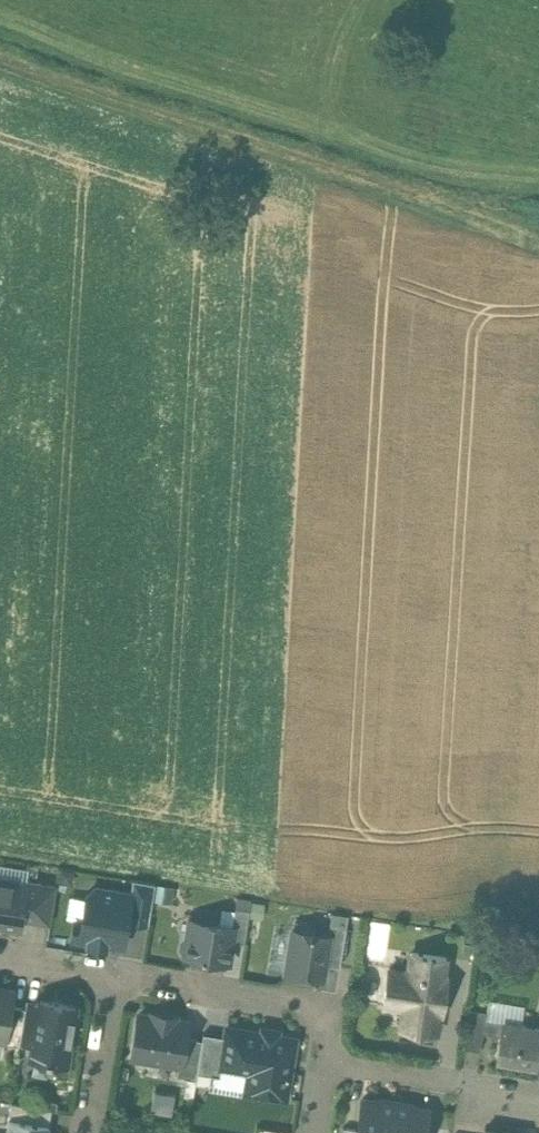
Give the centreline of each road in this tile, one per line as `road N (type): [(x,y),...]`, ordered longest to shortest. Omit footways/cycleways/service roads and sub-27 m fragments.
road 1 (residential): [(105,972),(330,1011),(323,1056)]
road 2 (residential): [(82,1132),(105,972)]
road 3 (residential): [(323,1056),(448,1077)]

